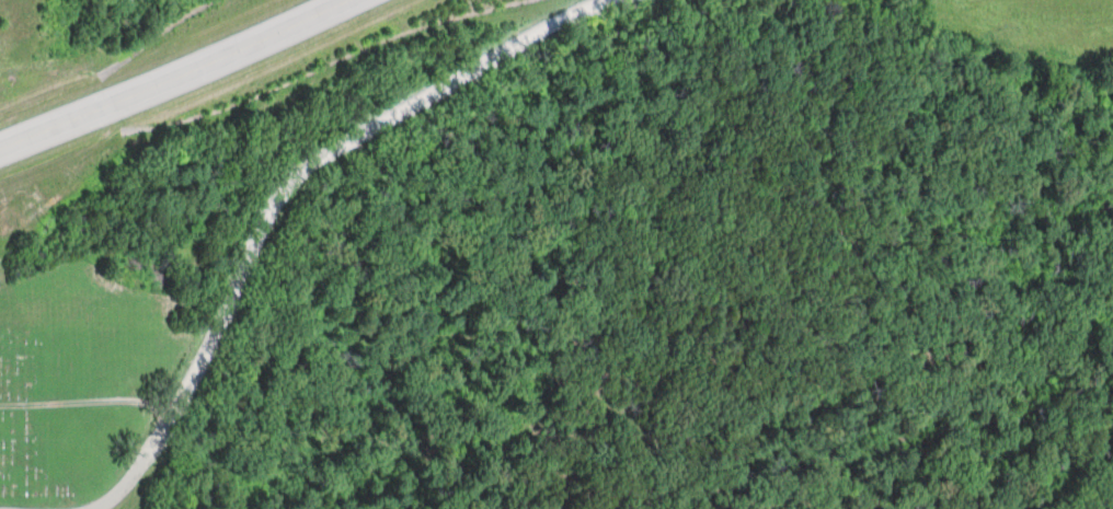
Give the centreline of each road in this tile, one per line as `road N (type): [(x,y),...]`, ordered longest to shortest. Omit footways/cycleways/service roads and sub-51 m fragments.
road 1 (residential): [(94,508),(123,489),(273,206),(315,162),(581,0)]
road 2 (primary): [(321,0),(0,147)]

